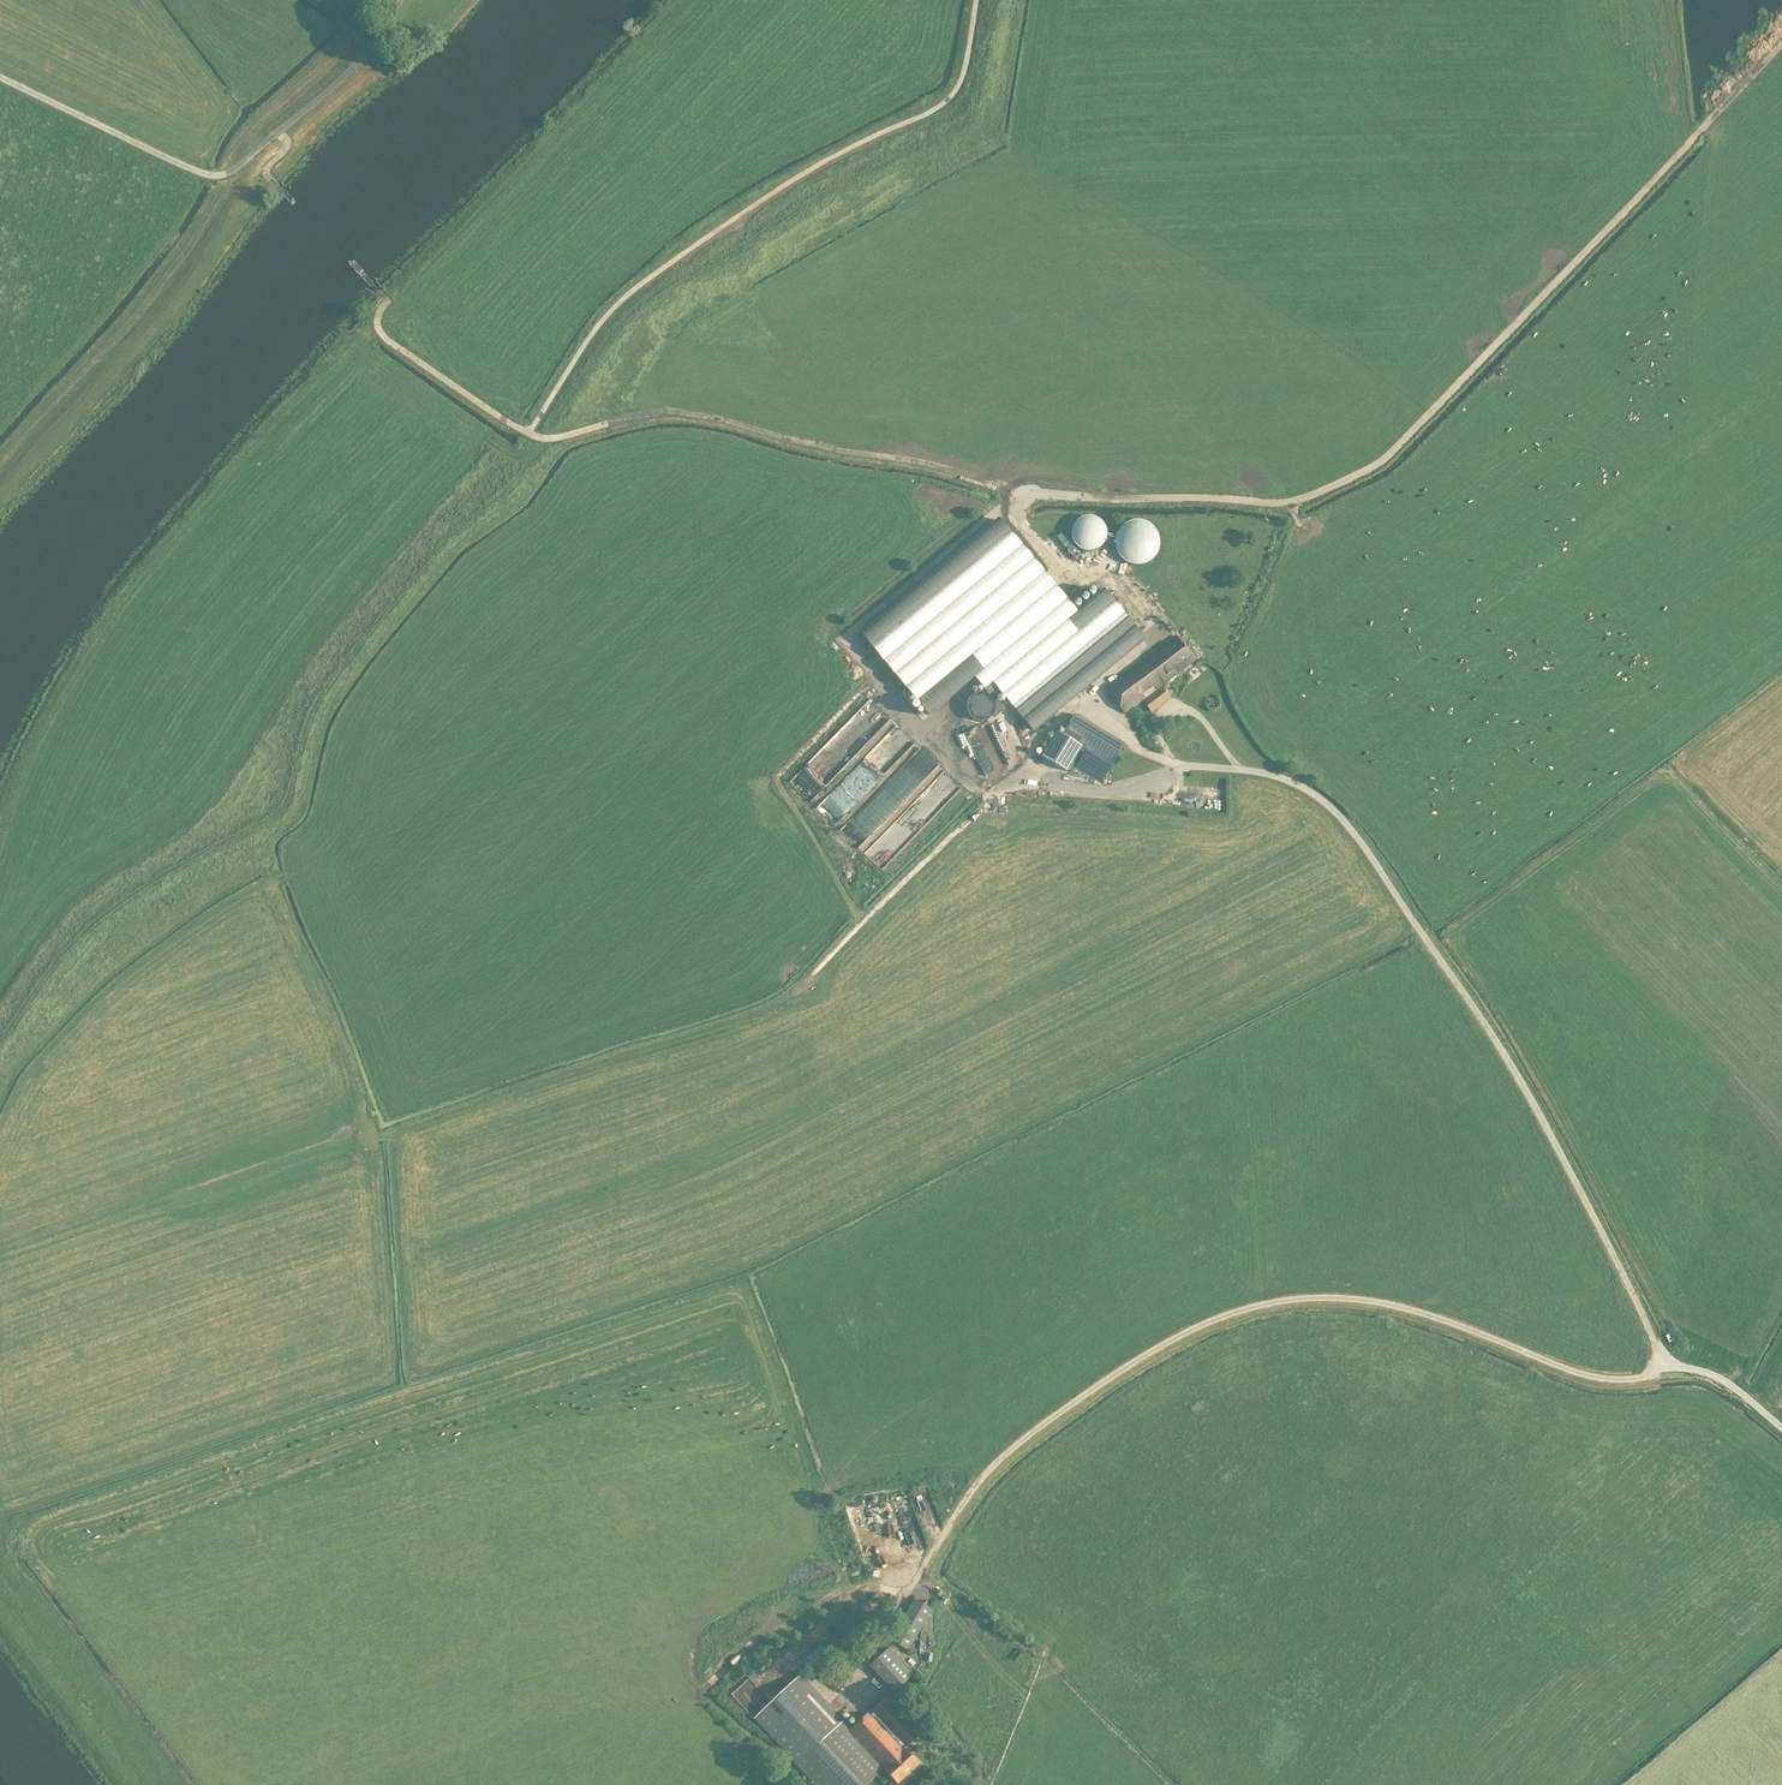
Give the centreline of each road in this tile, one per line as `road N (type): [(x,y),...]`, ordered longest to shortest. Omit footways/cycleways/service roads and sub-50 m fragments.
road 1 (unclassified): [(940,1534),(985,1469),(1026,1431),(1186,1327),(1252,1303),(1304,1294),(1381,1298),(1588,1371),(1642,1373),(1664,1363)]
road 2 (unclassified): [(1664,1363),(1522,1081),(1357,835),(1304,783),(1231,764)]
road 3 (unclassified): [(0,72),(195,167),(223,169),(347,67),(396,0)]
road 4 (unclassified): [(1781,1430),(1712,1377),(1664,1363)]

